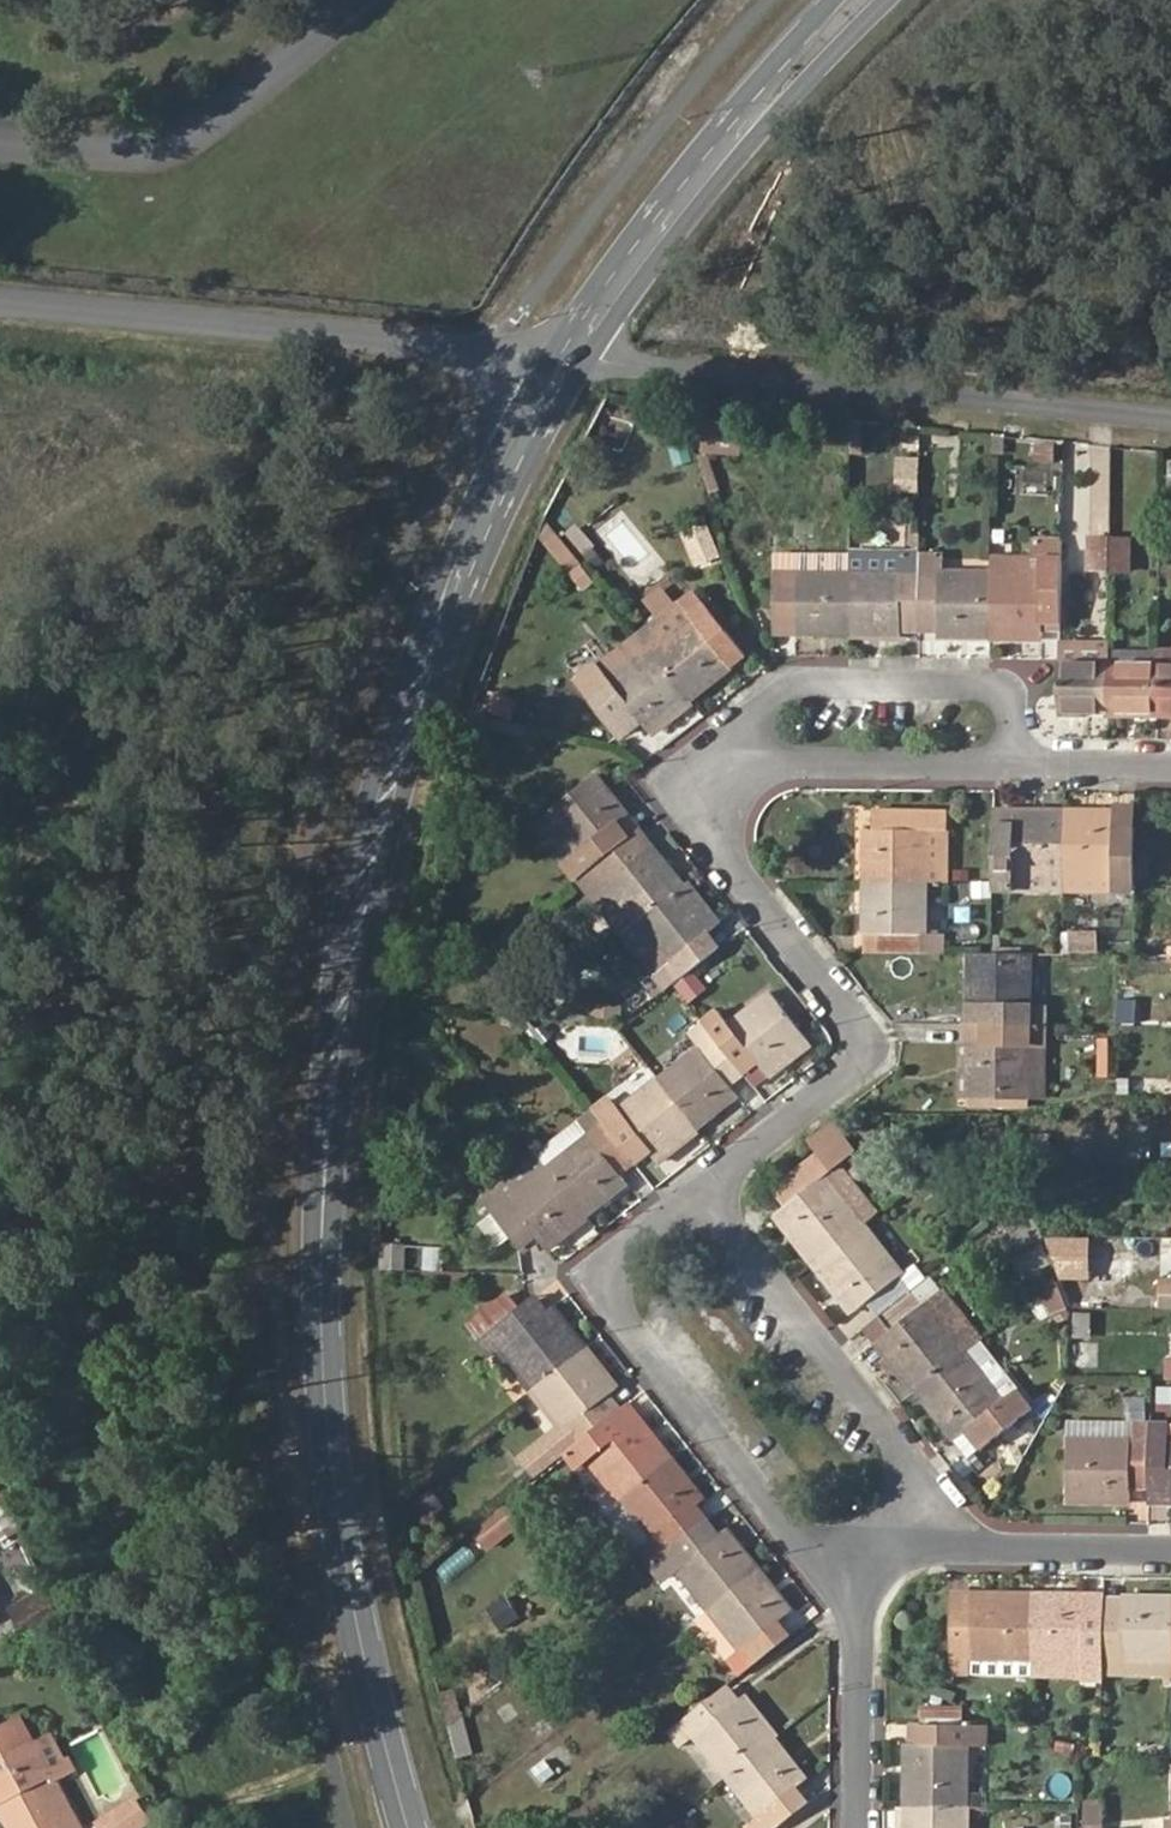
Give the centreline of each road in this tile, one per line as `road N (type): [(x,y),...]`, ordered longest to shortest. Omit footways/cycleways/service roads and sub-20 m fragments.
road 1 (secondary): [(416,1827),(366,1629),(335,1413),(325,1256),(335,1027),(389,746),(456,576),(560,353)]
road 2 (residential): [(560,353),(1170,422)]
road 3 (residential): [(709,762),(693,814),(859,1020),(861,1062),(702,1192)]
road 4 (residential): [(560,353),(0,303)]
road 5 (residential): [(702,1192),(606,1266),(612,1309),(797,1542),(854,1549)]
road 6 (secondary): [(560,353),(691,175),(849,0)]
road 7 (residential): [(1009,762),(1005,685),(788,684),(709,762)]
road 8 (residential): [(702,1192),(915,1474)]
road 9 (residential): [(1009,762),(709,762)]
road 10 (residential): [(854,1549),(855,1827)]
road 11 (residential): [(972,1547),(1170,1546)]
road 12 (residential): [(1170,764),(1009,762)]

